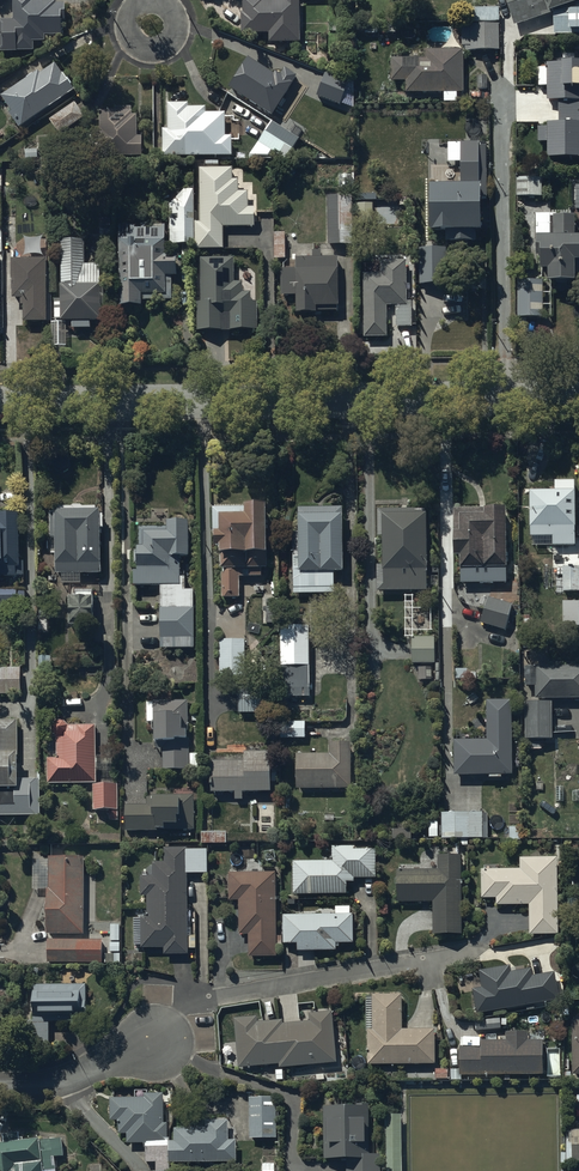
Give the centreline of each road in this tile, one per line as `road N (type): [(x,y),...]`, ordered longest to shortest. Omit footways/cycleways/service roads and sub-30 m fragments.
road 1 (unclassified): [(578,396),(0,403)]
road 2 (residential): [(472,951),(188,1008),(172,1037)]
road 3 (residential): [(172,1037),(124,1049),(57,1087),(0,1088)]

